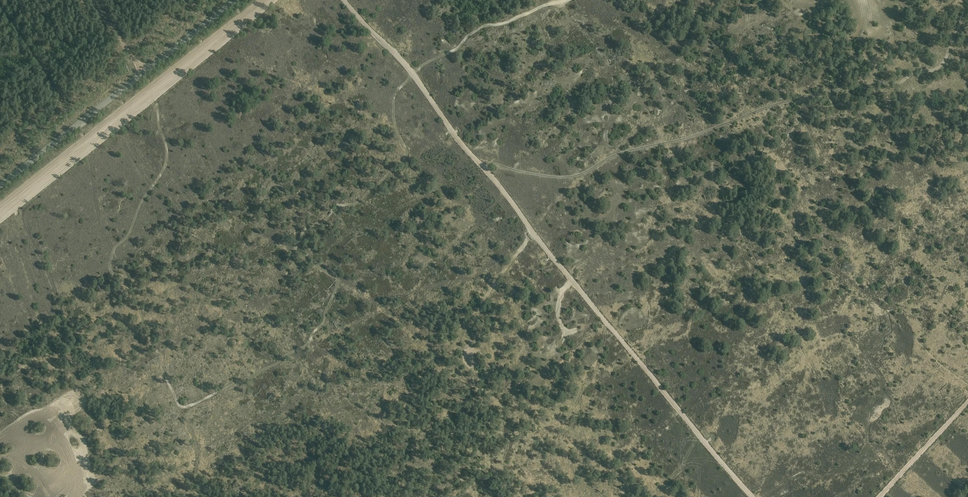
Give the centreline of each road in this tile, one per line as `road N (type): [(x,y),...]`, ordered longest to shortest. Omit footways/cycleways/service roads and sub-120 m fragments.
road 1 (track): [(265,0),(0,216)]

